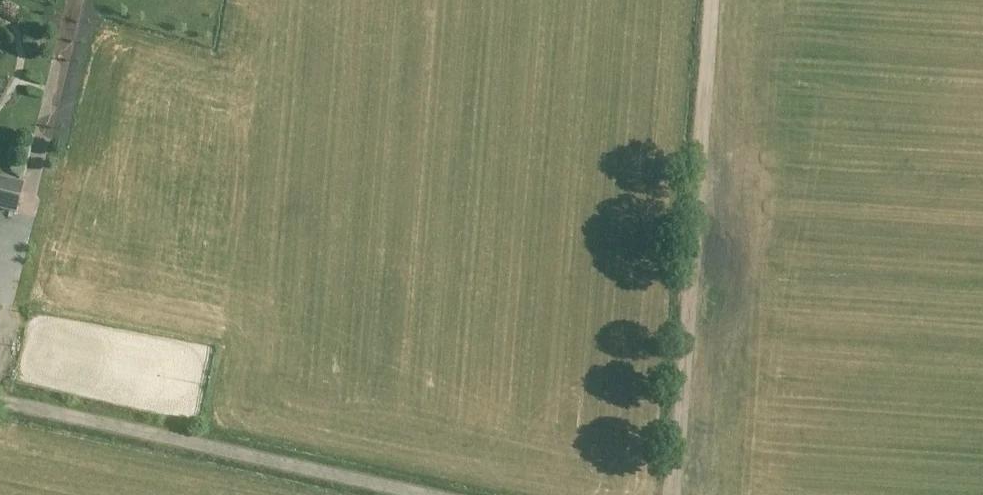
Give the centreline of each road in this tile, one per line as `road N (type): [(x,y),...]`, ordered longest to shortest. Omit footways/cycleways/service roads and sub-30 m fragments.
road 1 (track): [(672,494),(711,0)]
road 2 (track): [(0,401),(433,494)]

